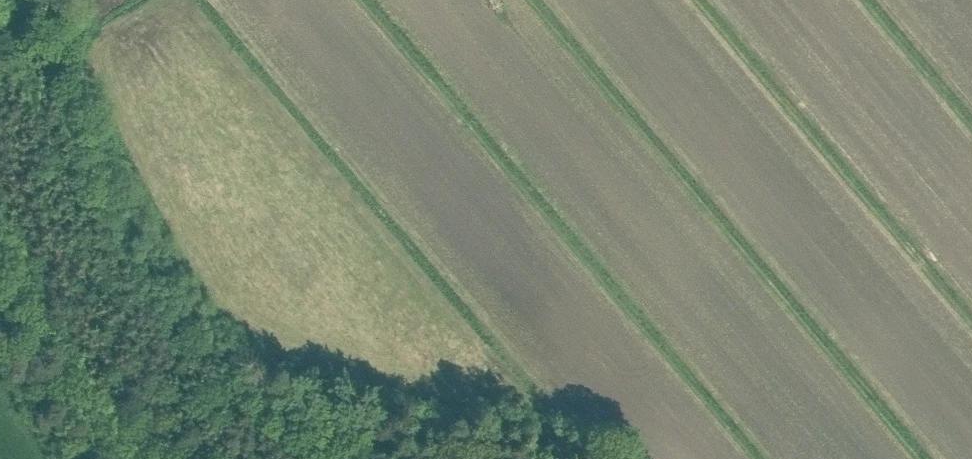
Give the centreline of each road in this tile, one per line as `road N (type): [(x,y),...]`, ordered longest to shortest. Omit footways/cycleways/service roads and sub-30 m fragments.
road 1 (track): [(0,312),(39,418),(89,458)]

